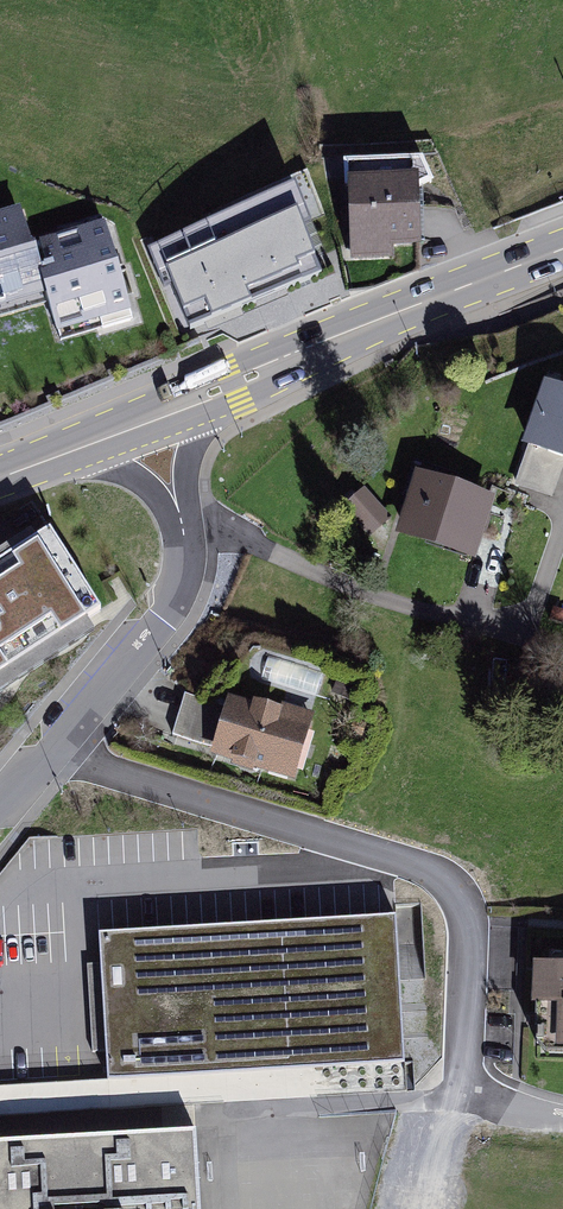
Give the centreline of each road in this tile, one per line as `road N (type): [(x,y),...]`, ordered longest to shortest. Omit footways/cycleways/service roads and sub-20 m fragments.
road 1 (residential): [(56,739),(86,759),(445,878),(464,902),(469,931),(467,1054),(475,1081),(495,1101),(562,1117)]
road 2 (primary): [(562,251),(207,398)]
road 3 (residential): [(56,739),(174,602),(186,558),(182,522)]
road 4 (primary): [(207,398),(84,445)]
road 5 (residential): [(182,522),(186,450),(207,398)]
road 6 (residential): [(84,445),(139,470),(182,522)]

